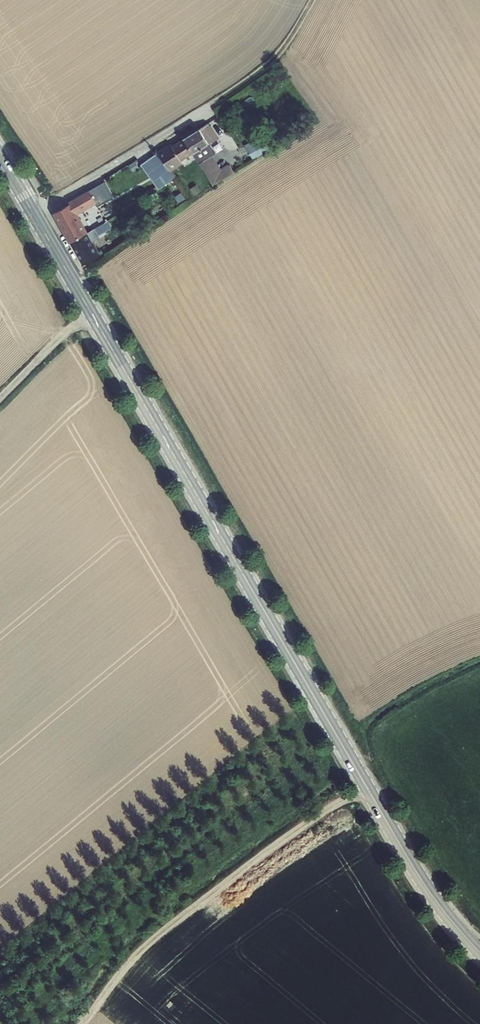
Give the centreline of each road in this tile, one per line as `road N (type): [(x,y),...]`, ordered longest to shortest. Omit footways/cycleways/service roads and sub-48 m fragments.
road 1 (secondary): [(479,953),(410,862),(0,156)]
road 2 (track): [(82,1023),(155,942),(365,785)]
road 3 (track): [(208,108),(272,61),(311,0)]
road 4 (track): [(0,400),(90,311)]

